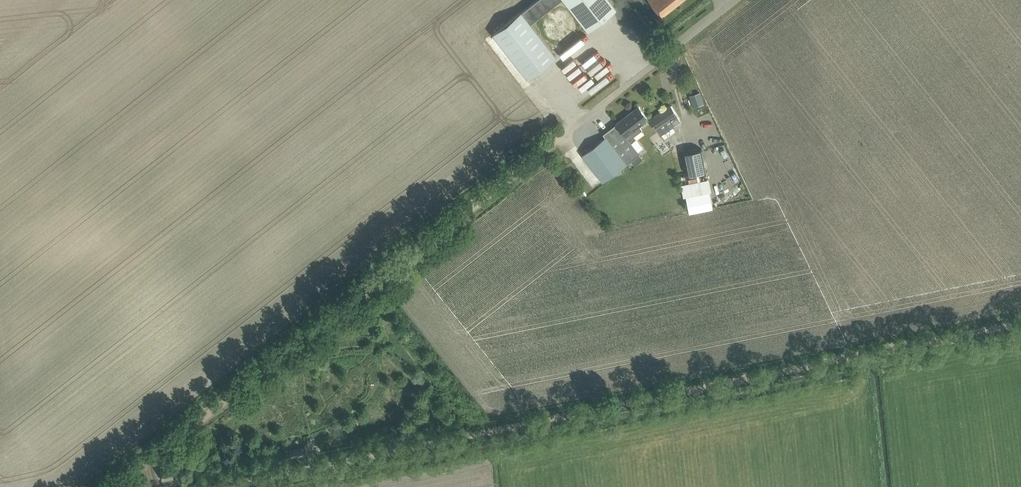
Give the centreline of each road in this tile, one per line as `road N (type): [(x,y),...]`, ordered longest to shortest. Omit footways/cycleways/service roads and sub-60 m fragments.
road 1 (track): [(225,486),(1020,324)]
road 2 (track): [(111,486),(556,141)]
road 3 (unclassified): [(556,141),(736,0)]

